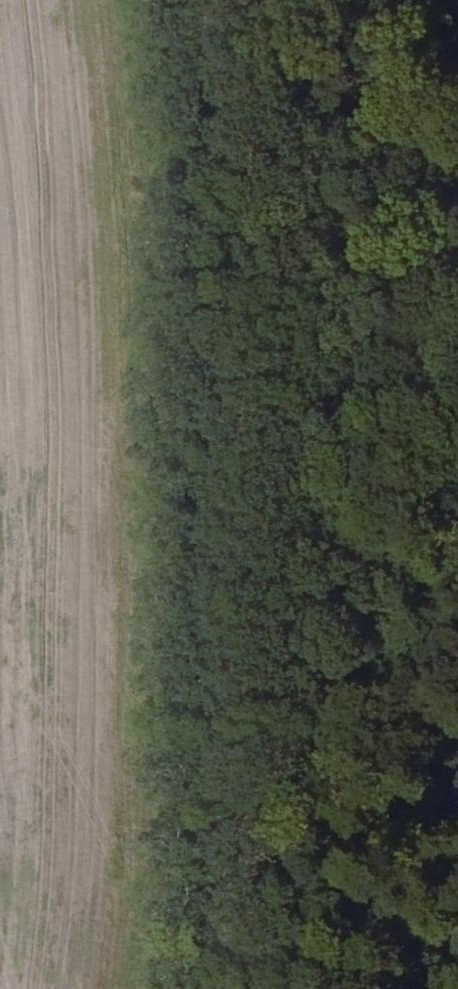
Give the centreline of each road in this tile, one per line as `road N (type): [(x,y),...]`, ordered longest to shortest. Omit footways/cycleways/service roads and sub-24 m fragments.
road 1 (tertiary): [(207,0),(226,201),(229,816),(220,988)]
road 2 (track): [(229,816),(457,443)]

